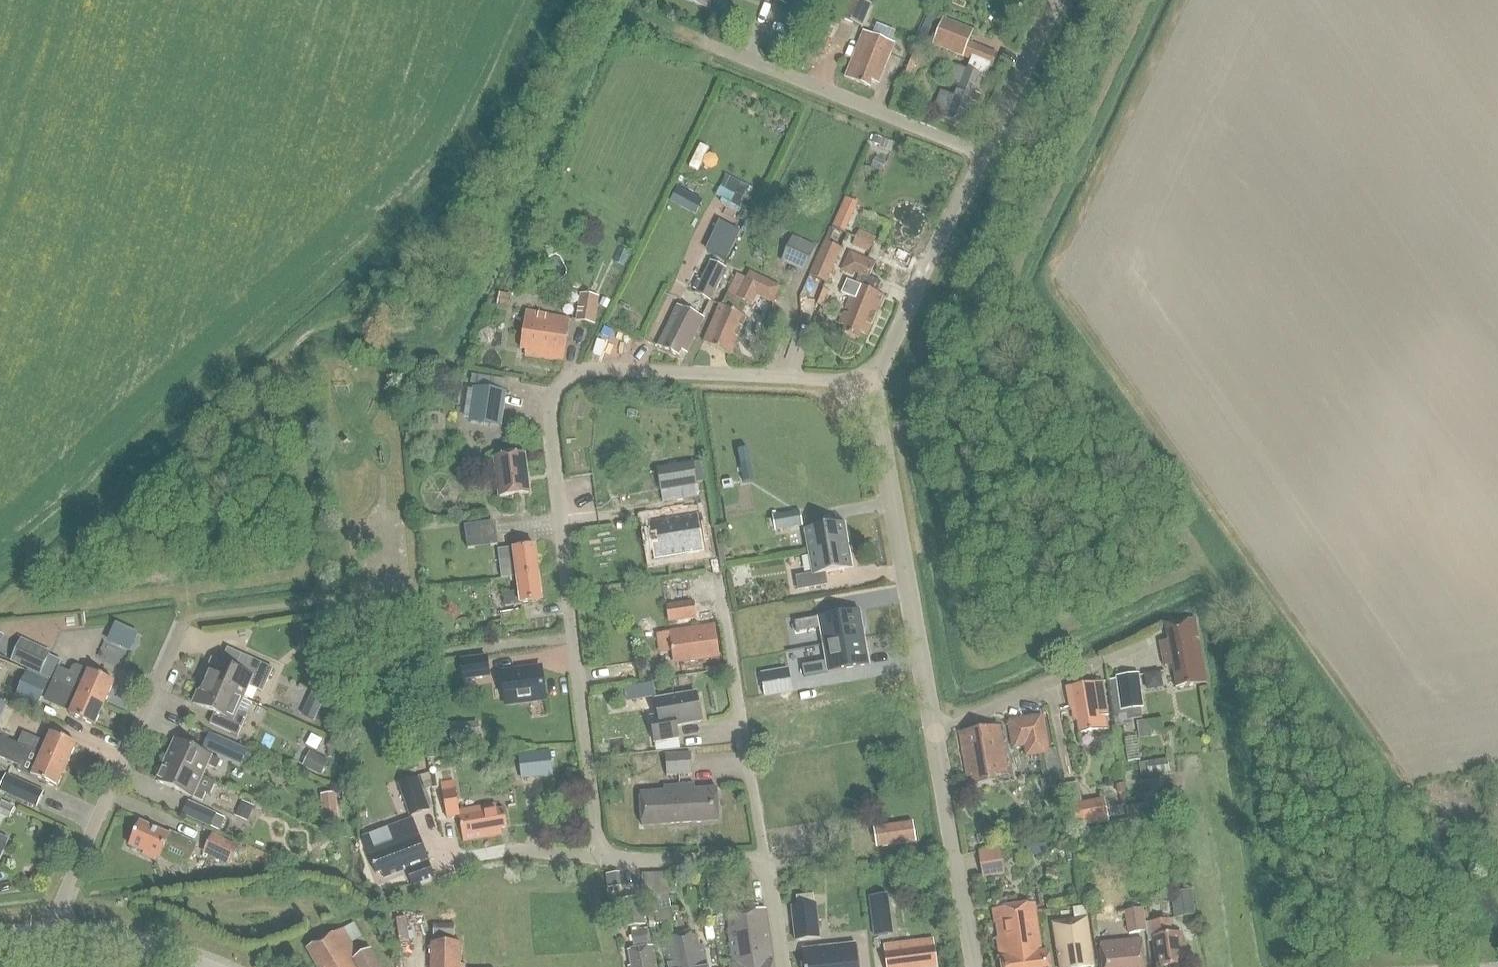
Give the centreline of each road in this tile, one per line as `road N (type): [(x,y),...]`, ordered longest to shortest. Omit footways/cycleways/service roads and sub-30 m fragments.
road 1 (residential): [(599,855),(550,405),(576,373),(871,384)]
road 2 (residential): [(935,735),(871,384)]
road 3 (residential): [(49,936),(191,619)]
road 4 (residential): [(984,159),(666,28)]
road 5 (residential): [(765,861),(715,575)]
road 6 (residential): [(871,384),(984,159)]
road 7 (residential): [(935,735),(1151,643)]
road 8 (residential): [(973,966),(935,735)]
road 9 (residential): [(984,159),(1060,0)]
road 10 (residential): [(765,861),(599,855)]
road 11 (residential): [(599,855),(513,853),(444,868)]
road 12 (tertiary): [(193,966),(49,936)]

